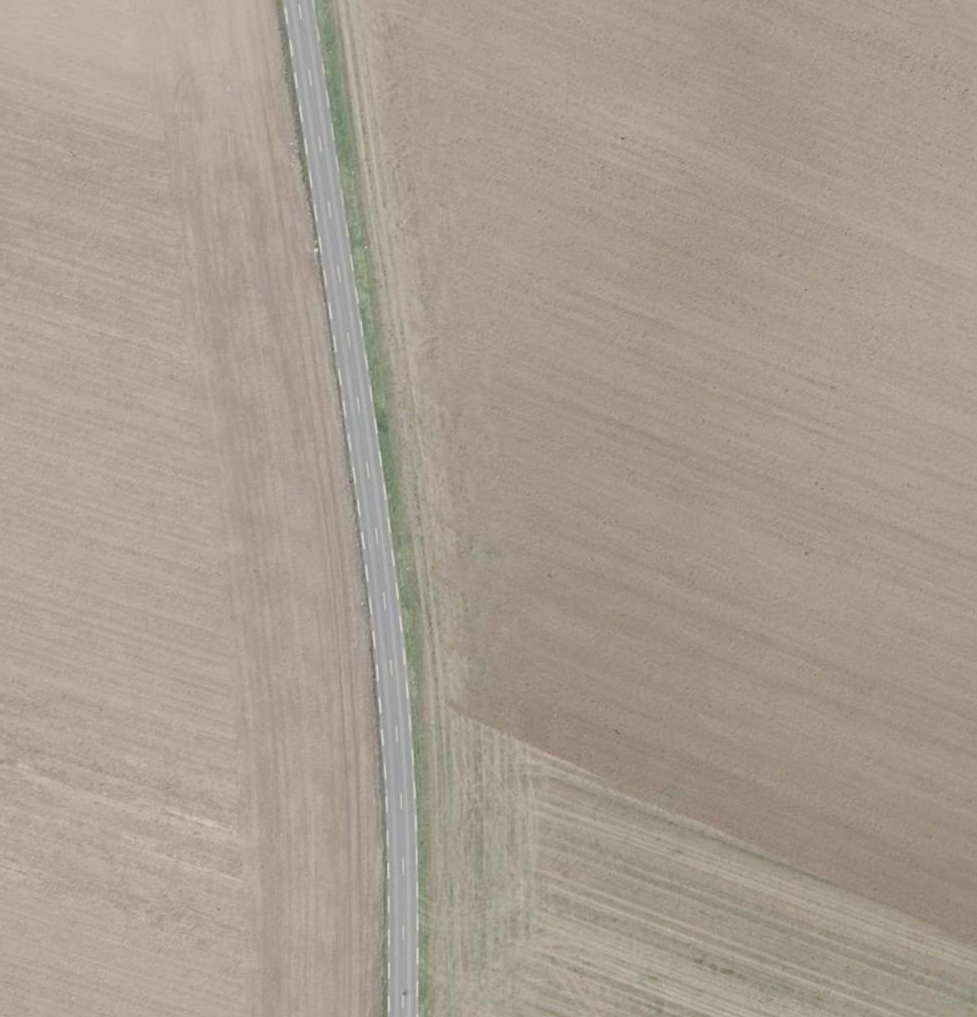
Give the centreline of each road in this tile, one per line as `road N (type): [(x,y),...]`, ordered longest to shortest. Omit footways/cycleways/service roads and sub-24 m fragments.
road 1 (tertiary): [(402,1016),(394,699),(298,0)]

